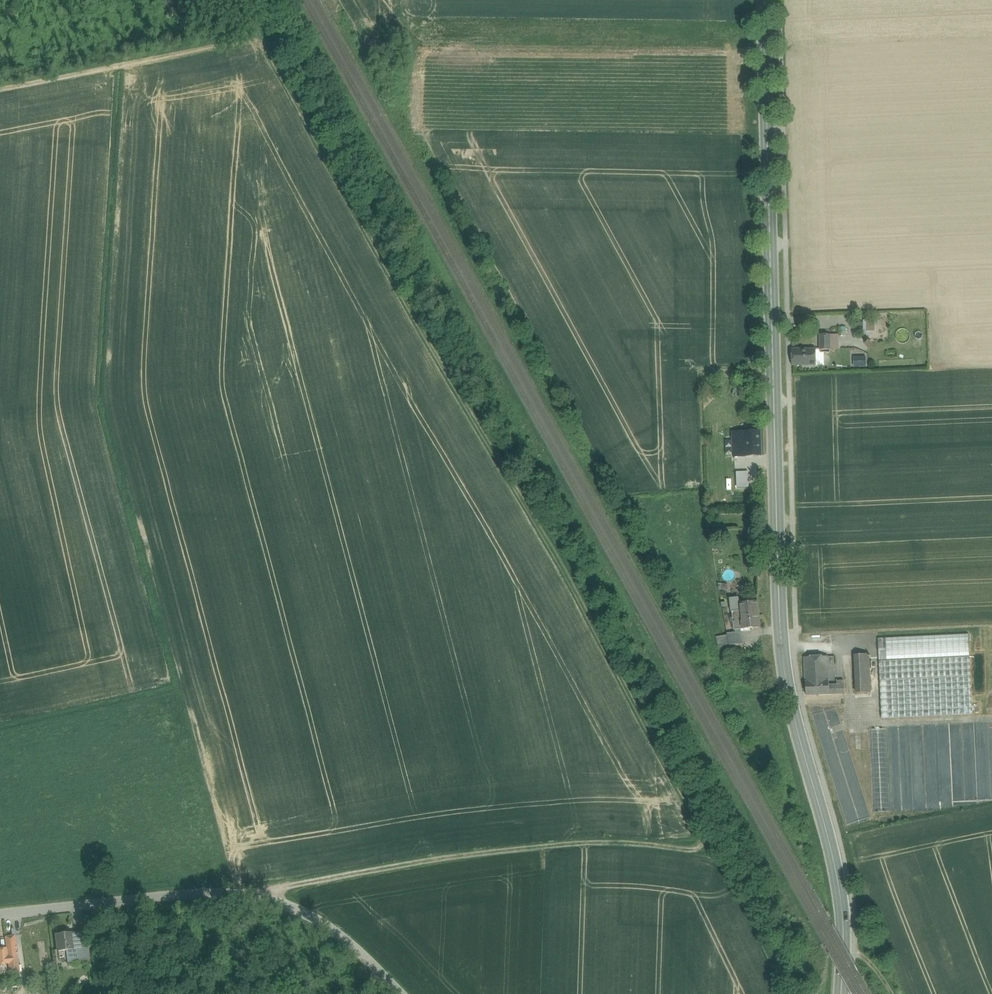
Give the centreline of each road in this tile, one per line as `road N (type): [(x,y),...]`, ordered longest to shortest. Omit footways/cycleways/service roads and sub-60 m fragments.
road 1 (secondary): [(764,0),(780,635),(841,899),(841,993)]
road 2 (track): [(245,0),(473,426),(707,837)]
road 3 (track): [(274,895),(348,875),(602,842),(696,850),(707,837)]
road 4 (unclassified): [(0,913),(201,894),(274,895),(302,907),(400,993)]
road 5 (track): [(0,87),(255,41),(270,47)]

